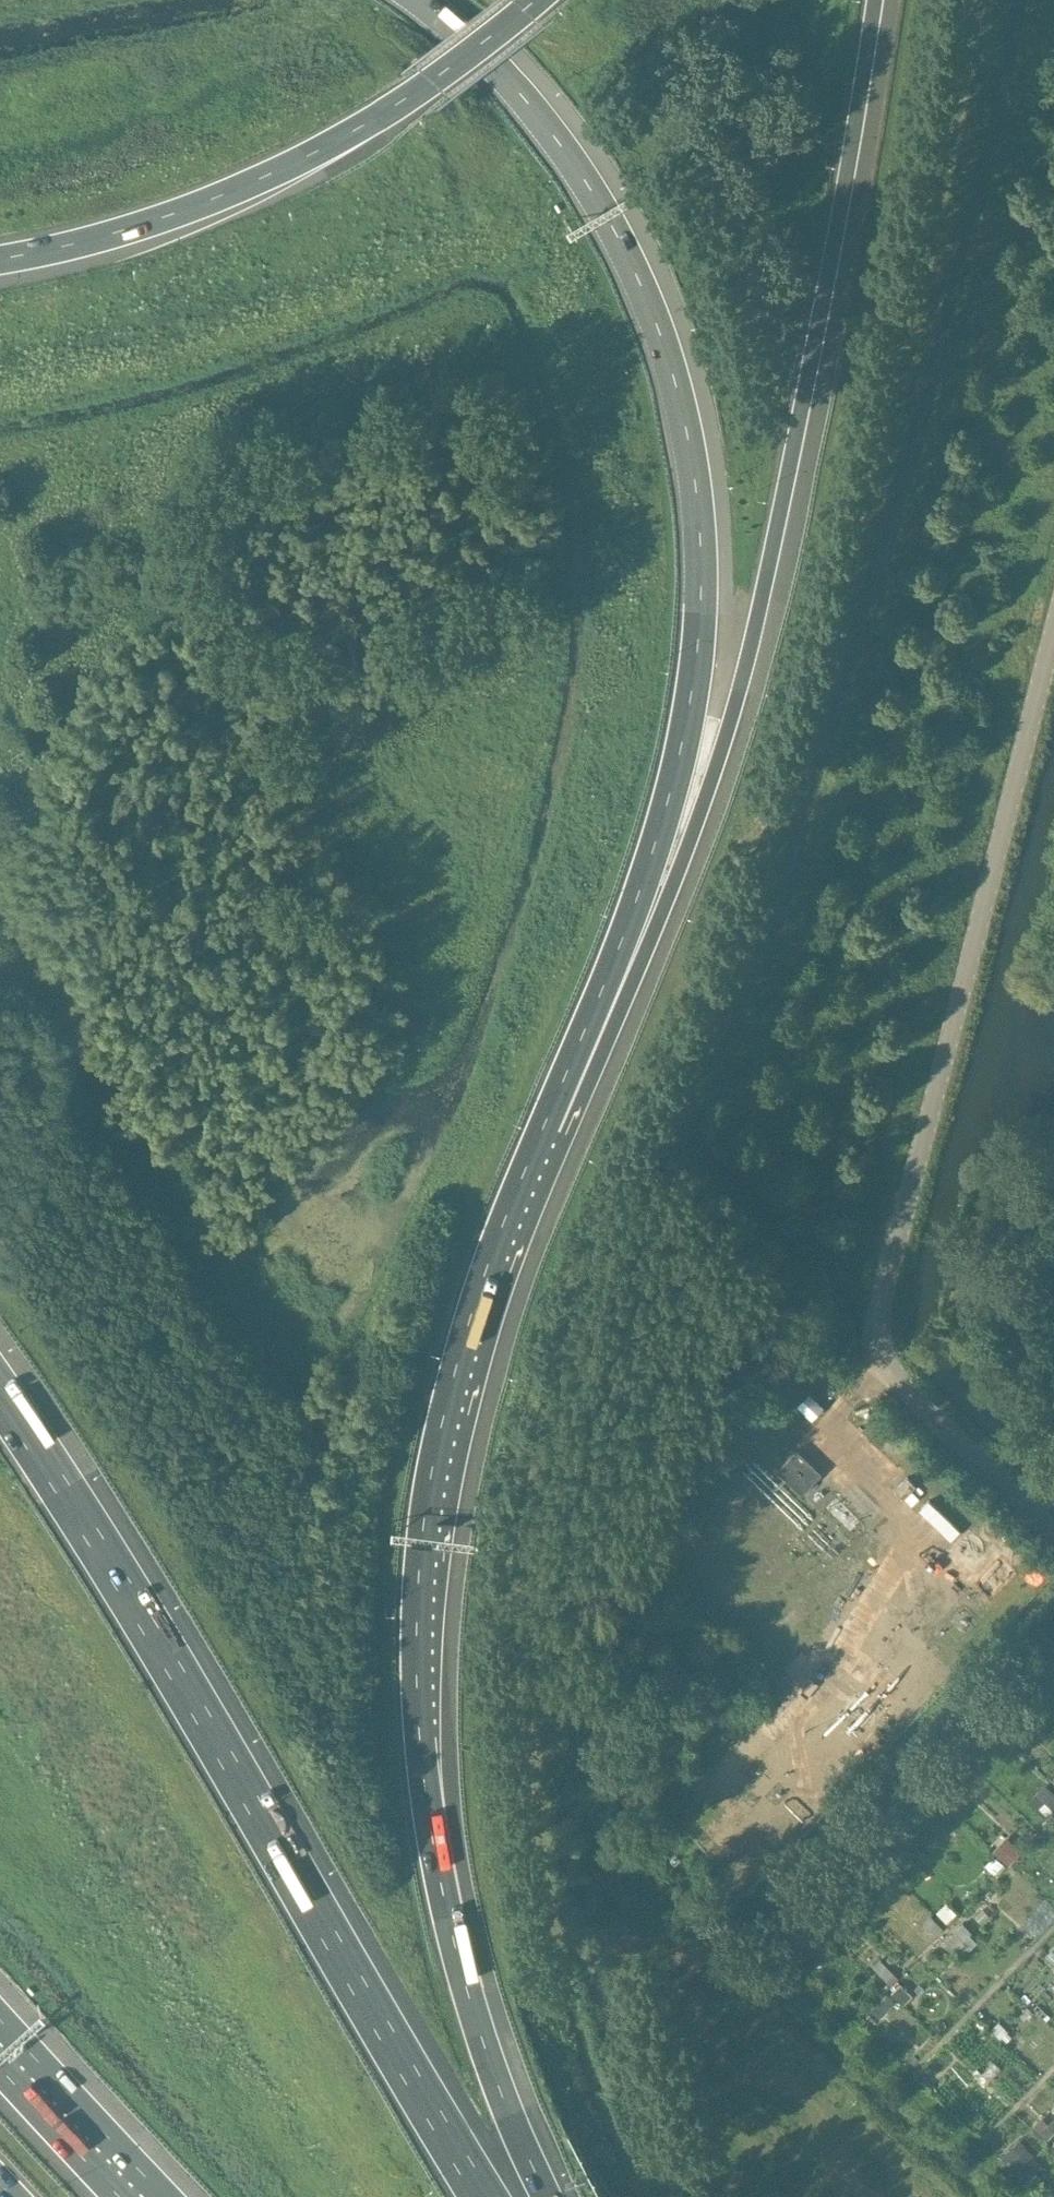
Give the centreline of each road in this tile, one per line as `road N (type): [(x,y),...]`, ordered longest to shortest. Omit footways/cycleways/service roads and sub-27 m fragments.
road 1 (motorway): [(544,1126),(649,866),(677,773),(696,670),(700,567),(690,461),(629,259),(575,168),(512,88),(408,0)]
road 2 (motorway): [(544,1126),(676,873),(738,691),(856,123),(871,0)]
road 3 (motorway): [(547,2196),(475,2020),(449,1924),(423,1766),(418,1660),(428,1480),(465,1334),(544,1126)]
road 4 (motorway): [(483,2196),(174,1672),(0,1398)]
road 5 (unclassified): [(878,1356),(877,1314),(1053,627)]
road 6 (motorway): [(0,259),(113,235),(311,156),(385,113),(534,0)]
road 7 (unclassified): [(878,1356),(1053,1530)]
road 8 (motorway): [(143,2196),(0,2043)]

